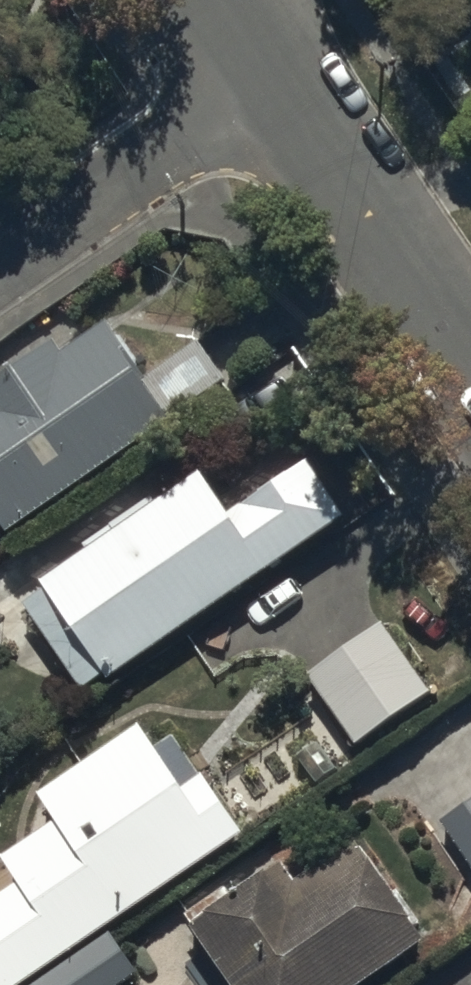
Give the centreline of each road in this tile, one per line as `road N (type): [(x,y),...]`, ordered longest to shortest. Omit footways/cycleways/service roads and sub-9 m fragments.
road 1 (residential): [(270,80),(470,377)]
road 2 (residential): [(0,265),(270,80)]

